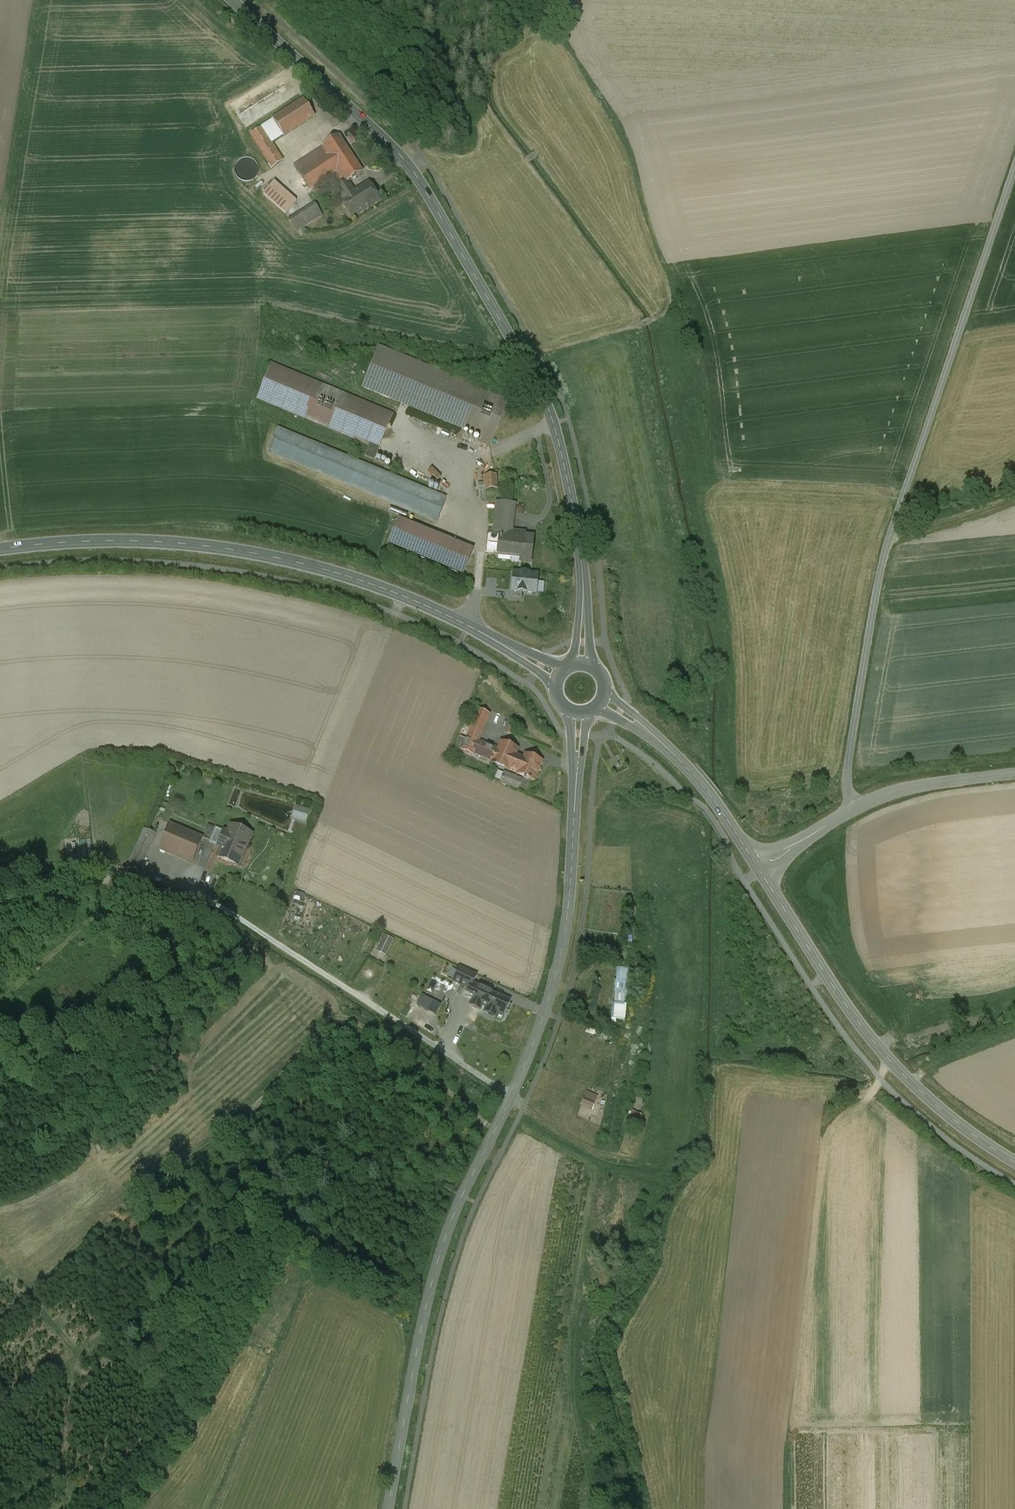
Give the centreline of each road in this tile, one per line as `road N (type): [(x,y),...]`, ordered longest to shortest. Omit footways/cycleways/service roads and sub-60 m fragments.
road 1 (tertiary): [(388,1508),(436,1266),(556,971),(571,875),(579,713)]
road 2 (secondary): [(233,0),(409,166),(529,368),(553,422),(579,538),(581,664)]
road 3 (unclassified): [(854,809),(847,771),(884,553),(1014,171)]
road 4 (secondary): [(0,549),(154,542),(297,563),(424,605),(559,675)]
road 5 (track): [(887,1057),(874,1090),(835,1123),(824,1146),(793,1425),(792,1508)]
road 6 (track): [(593,1508),(572,1393),(595,1179),(584,1161),(516,1122)]
road 7 (track): [(495,1129),(438,1077),(364,1028),(334,1017),(258,1104),(184,1157)]
road 8 (secondary): [(759,869),(874,1043),(937,1107),(1014,1163)]
road 9 (secondary): [(603,699),(689,770),(759,869)]
road 10 (unclassified): [(1014,774),(912,788),(854,809)]
road 11 (track): [(1014,501),(886,547)]
road 12 (track): [(524,1107),(585,1147),(633,1157)]

